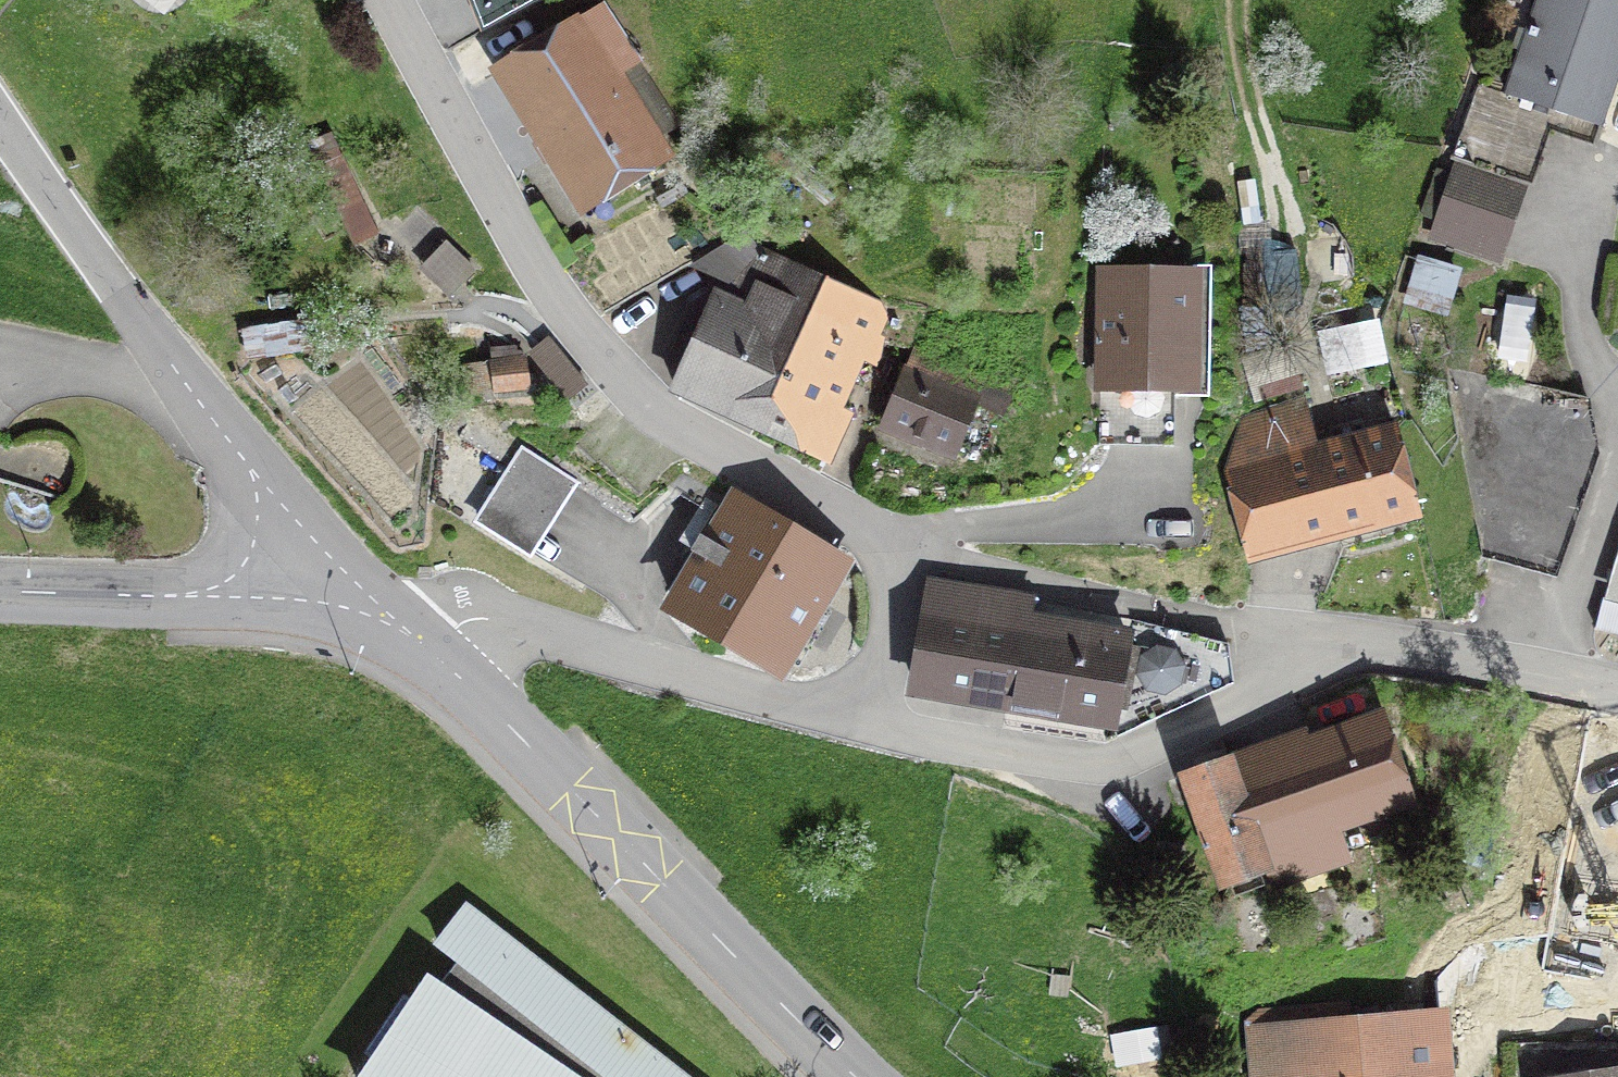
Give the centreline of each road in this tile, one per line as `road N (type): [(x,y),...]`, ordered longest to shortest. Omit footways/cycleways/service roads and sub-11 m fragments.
road 1 (residential): [(1617,688),(977,570),(898,544),(694,438),(617,375),(557,299),(387,0)]
road 2 (tertiary): [(859,1076),(317,543)]
road 3 (tertiary): [(317,543),(147,327),(0,115)]
road 4 (tertiary): [(0,587),(195,594),(261,575),(317,543)]

